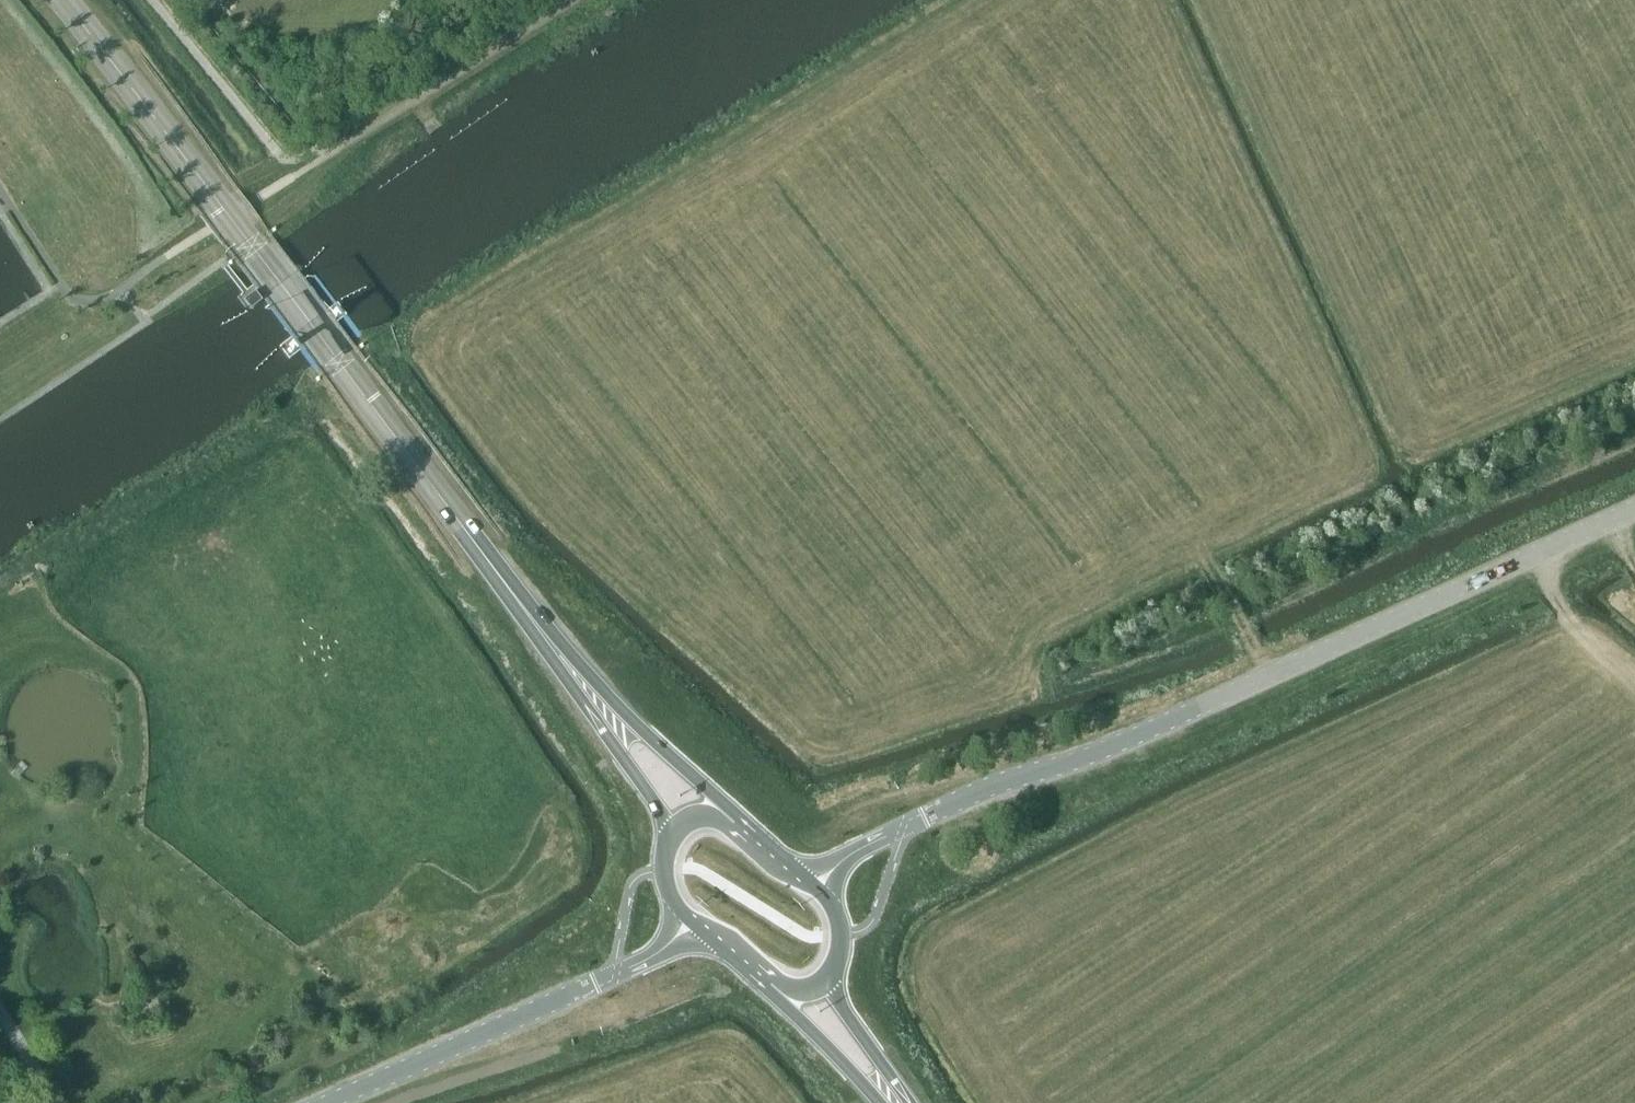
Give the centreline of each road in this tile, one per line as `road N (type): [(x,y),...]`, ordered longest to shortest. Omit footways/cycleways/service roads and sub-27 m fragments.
road 1 (tertiary): [(878,841),(985,788),(1168,721),(1634,508)]
road 2 (secondary): [(504,583),(60,0)]
road 3 (secondary): [(765,839),(600,689),(504,583)]
road 4 (tertiary): [(328,1102),(639,964)]
road 5 (secondary): [(504,583),(512,607),(655,804),(667,843)]
road 6 (secondary): [(736,960),(879,1102)]
road 7 (secondary): [(910,1102),(835,995),(831,977)]

